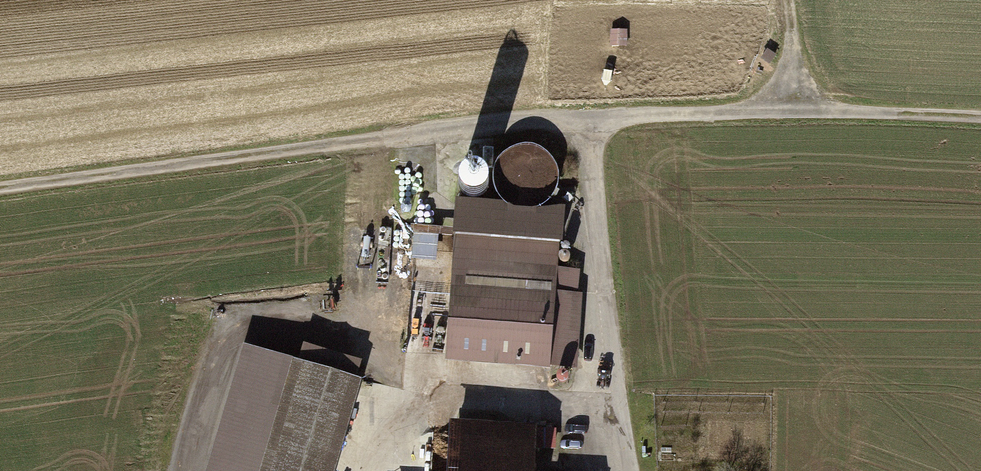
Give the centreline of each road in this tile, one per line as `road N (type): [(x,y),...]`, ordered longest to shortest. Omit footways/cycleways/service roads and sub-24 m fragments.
road 1 (track): [(0,191),(587,121),(799,107),(980,116)]
road 2 (track): [(587,121),(636,470)]

